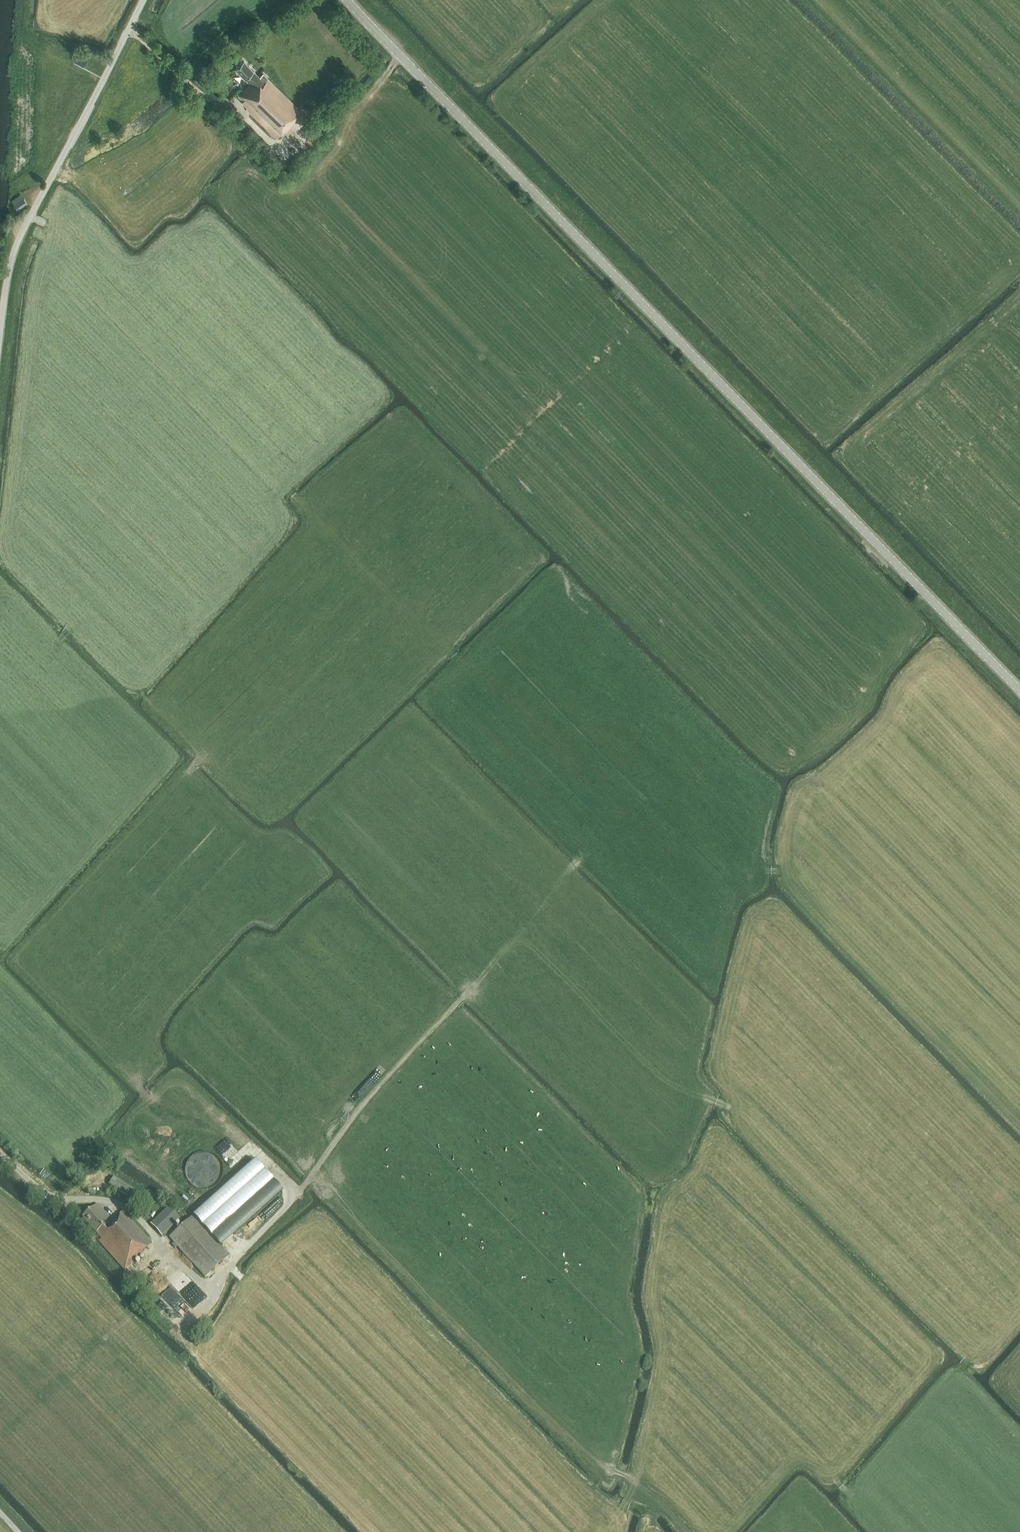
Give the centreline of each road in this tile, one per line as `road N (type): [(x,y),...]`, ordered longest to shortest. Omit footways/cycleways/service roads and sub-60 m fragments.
road 1 (tertiary): [(1019,690),(348,0)]
road 2 (track): [(169,1256),(209,1287),(469,991)]
road 3 (unclassified): [(0,332),(19,238),(143,0)]

